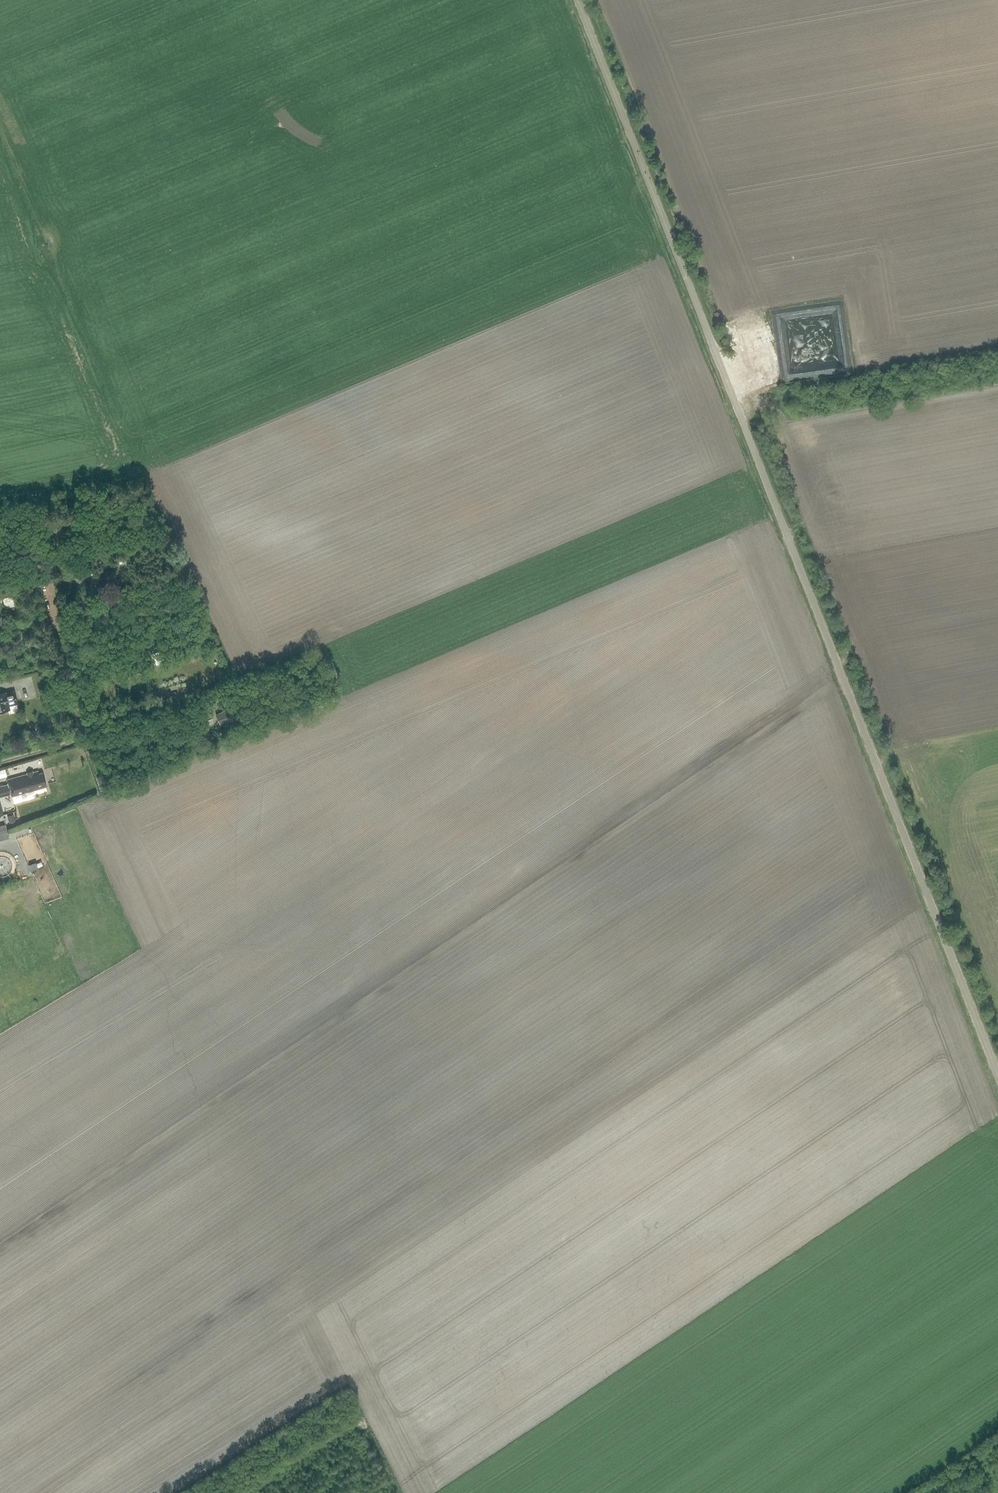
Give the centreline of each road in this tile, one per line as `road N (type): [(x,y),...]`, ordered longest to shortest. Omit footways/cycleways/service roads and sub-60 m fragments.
road 1 (unclassified): [(997,1071),(577,0)]

